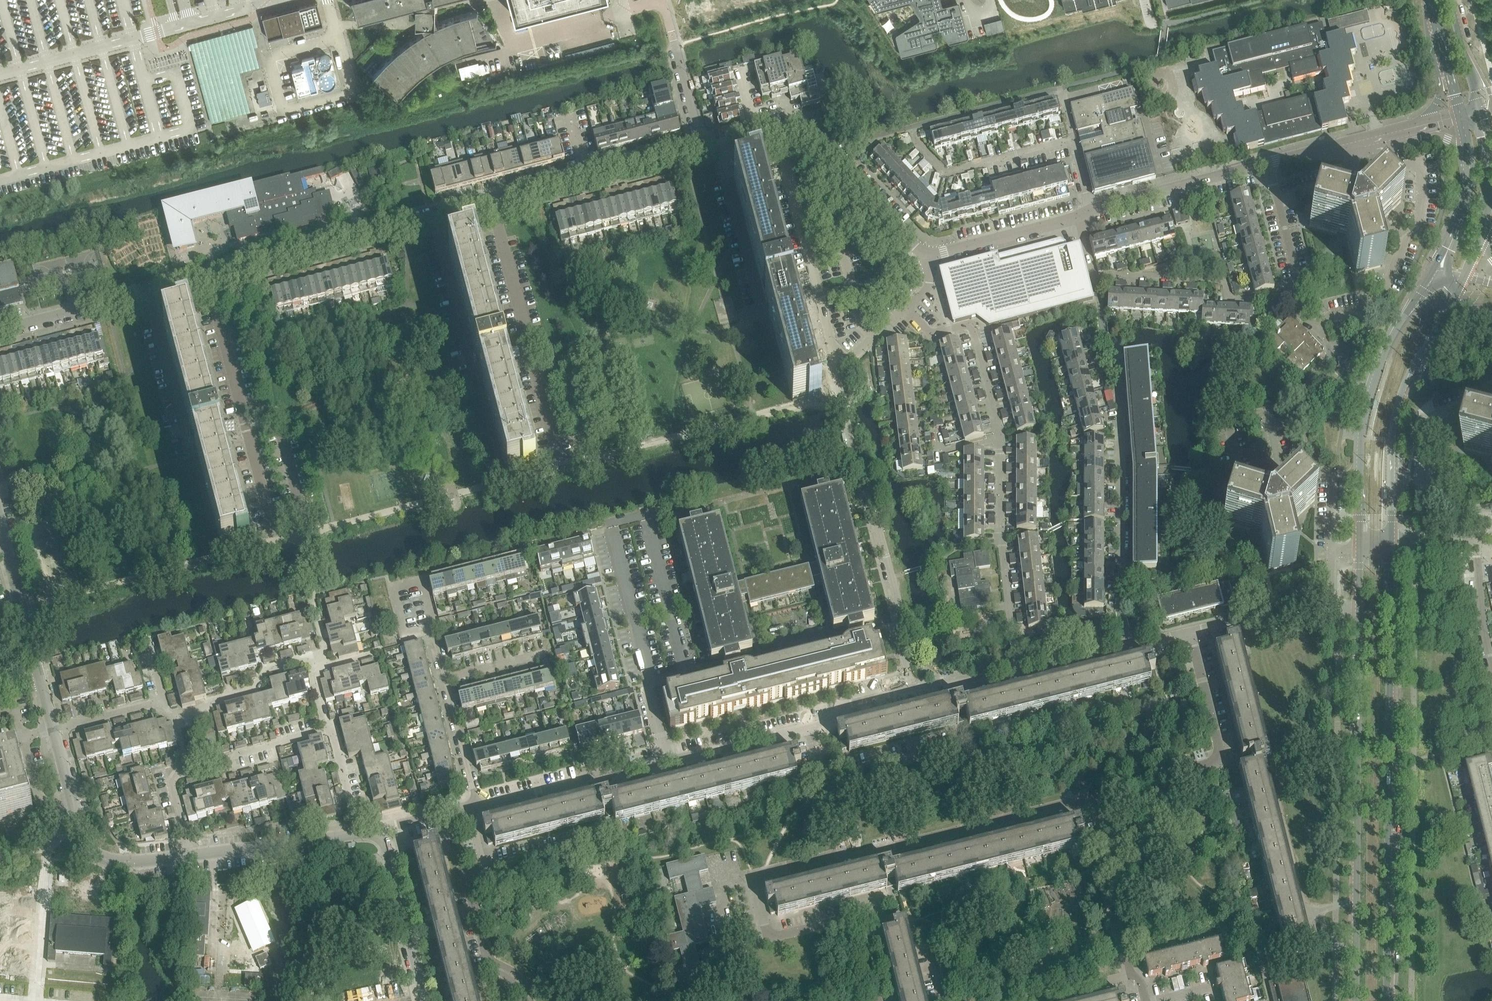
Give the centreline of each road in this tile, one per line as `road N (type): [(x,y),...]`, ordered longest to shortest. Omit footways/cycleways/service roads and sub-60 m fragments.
road 1 (residential): [(878,1000),(856,919),(769,941),(754,878),(1095,802)]
road 2 (tertiary): [(1387,1000),(1391,544)]
road 3 (residential): [(1024,675),(1001,545),(997,418),(973,324),(937,333),(908,307)]
road 4 (residential): [(910,691),(891,577),(834,379),(908,307)]
road 5 (residential): [(1293,294),(1294,310),(1308,323),(1372,307),(1416,233),(1420,162),(1278,199)]
road 6 (tertiary): [(1359,611),(1356,1000)]
road 7 (residential): [(1130,650),(1121,606),(1119,411),(1094,277)]
road 8 (tertiary): [(1435,272),(1389,344),(1368,405),(1359,548)]
road 9 (residential): [(208,277),(483,203)]
road 10 (residential): [(1095,802),(1108,791),(1220,759),(1191,636)]
road 11 (residential): [(666,763),(829,723),(843,708),(910,691)]
road 12 (residential): [(611,530),(621,521),(647,521),(685,672),(649,681)]
road 13 (residential): [(483,203),(698,149)]
road 14 (residential): [(1491,399),(1436,420),(1425,480),(1426,511),(1491,511)]
road 15 (residential): [(1094,277),(1224,278),(1231,299),(1251,302),(1293,294)]
road 16 (residential): [(0,330),(208,277)]
road 17 (tertiary): [(1391,544),(1398,407),(1432,339)]
road 18 (residential): [(477,807),(666,763)]
road 19 (residential): [(34,1000),(48,844),(78,826)]
road 20 (residential): [(1137,982),(1113,907),(1095,802)]
road 21 (residential): [(1092,209),(1271,164)]
road 22 (residential): [(926,258),(800,125)]
road 23 (residential): [(1074,140),(948,172),(914,134)]
road 24 (residential): [(529,375),(483,203)]
road 25 (residential): [(1241,477),(1333,467),(1332,551)]
road 26 (tertiary): [(187,857),(362,836)]
road 27 (tertiary): [(425,1000),(381,838)]
road 28 (residential): [(249,435),(208,277)]
road 29 (residential): [(926,258),(1077,216)]
road 30 (residential): [(649,681),(611,530)]
road 31 (tertiary): [(0,524),(41,674)]
road 32 (residential): [(178,719),(256,692),(268,671),(311,661)]
road 33 (residential): [(1271,164),(1417,127)]
road 34 (residential): [(523,1000),(490,968),(473,904),(486,872)]
road 35 (residential): [(1191,636),(1332,603)]
road 36 (residential): [(187,857),(173,785),(186,763),(178,719)]
road 37 (residential): [(1491,669),(1474,538)]
road 38 (residential): [(477,807),(446,681)]
road 39 (tertiary): [(78,826),(93,854),(115,862),(187,857)]
road 40 (tertiary): [(1468,152),(1462,210),(1435,272)]

